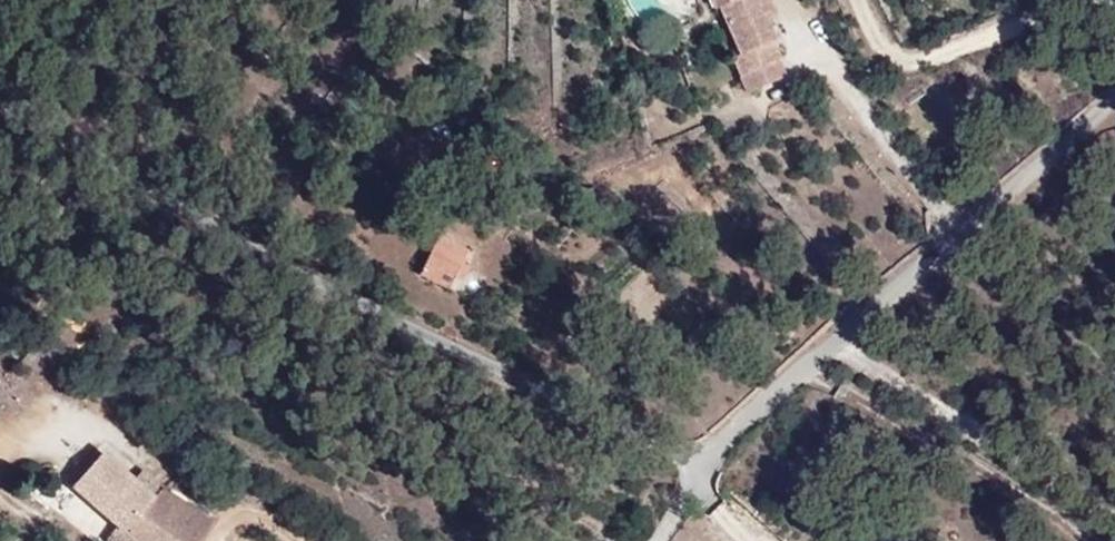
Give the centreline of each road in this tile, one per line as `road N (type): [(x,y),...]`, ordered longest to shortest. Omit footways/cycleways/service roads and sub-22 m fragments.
road 1 (unclassified): [(0,112),(24,106),(350,282),(616,441),(701,466),(1114,95)]

